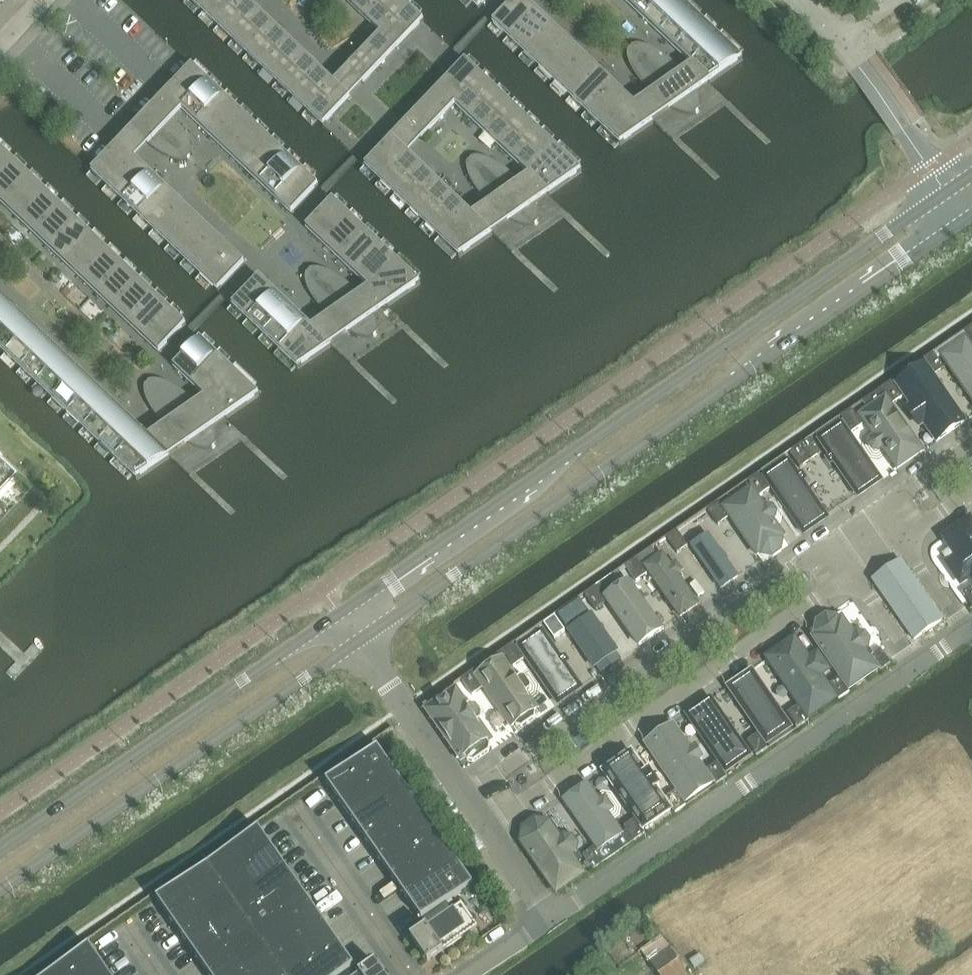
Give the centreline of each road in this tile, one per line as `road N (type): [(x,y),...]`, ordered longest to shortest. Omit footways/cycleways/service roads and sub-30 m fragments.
road 1 (secondary): [(359,641),(966,222)]
road 2 (secondary): [(945,193),(340,613)]
road 3 (residential): [(855,528),(468,795)]
road 4 (residential): [(543,918),(918,666)]
road 5 (residential): [(490,827),(853,575)]
road 6 (secondary): [(0,889),(359,641)]
road 7 (secondary): [(340,613),(0,849)]
road 8 (residential): [(468,795),(359,641)]
road 9 (residential): [(840,41),(945,193)]
road 10 (residential): [(11,33),(126,136)]
road 11 (residential): [(971,446),(855,528)]
road 12 (residential): [(65,0),(162,98)]

